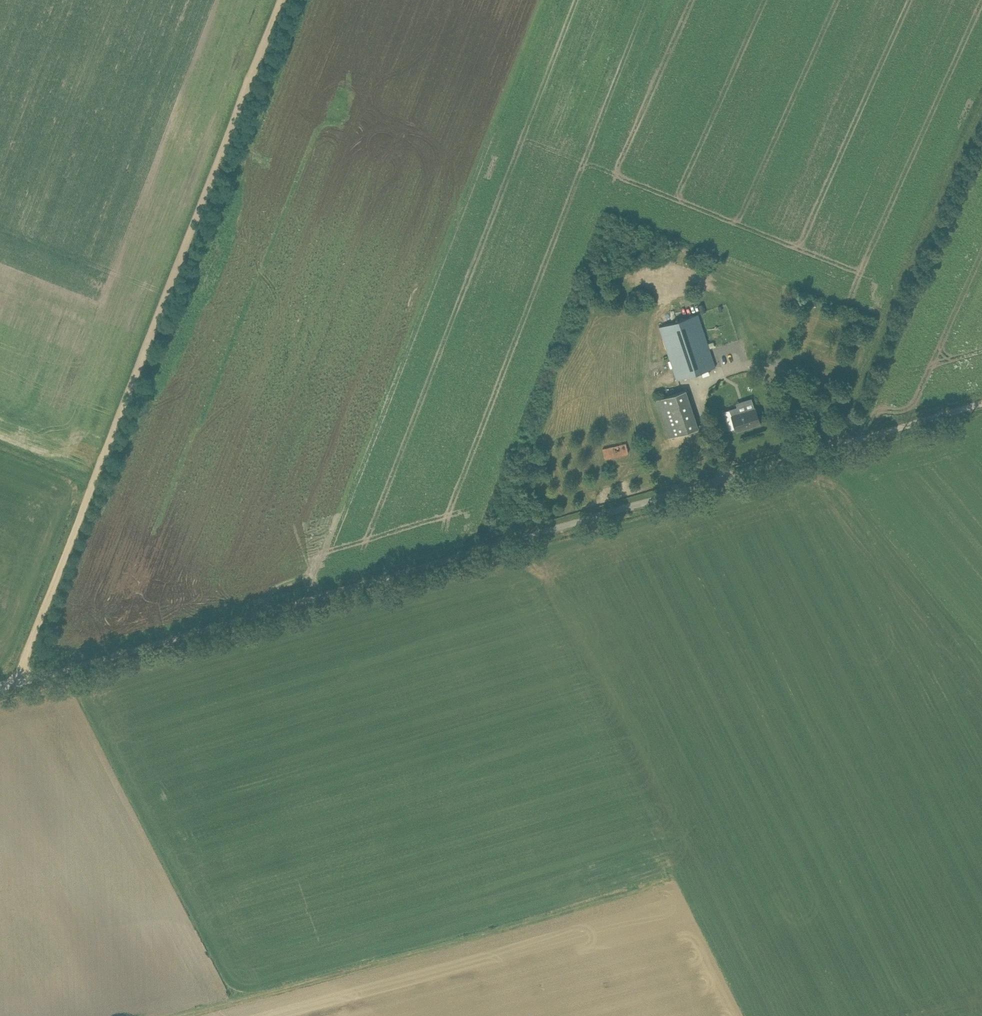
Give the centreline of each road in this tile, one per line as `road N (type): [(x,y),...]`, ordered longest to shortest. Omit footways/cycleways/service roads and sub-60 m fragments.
road 1 (unclassified): [(981,403),(0,684)]
road 2 (track): [(24,677),(288,0)]

